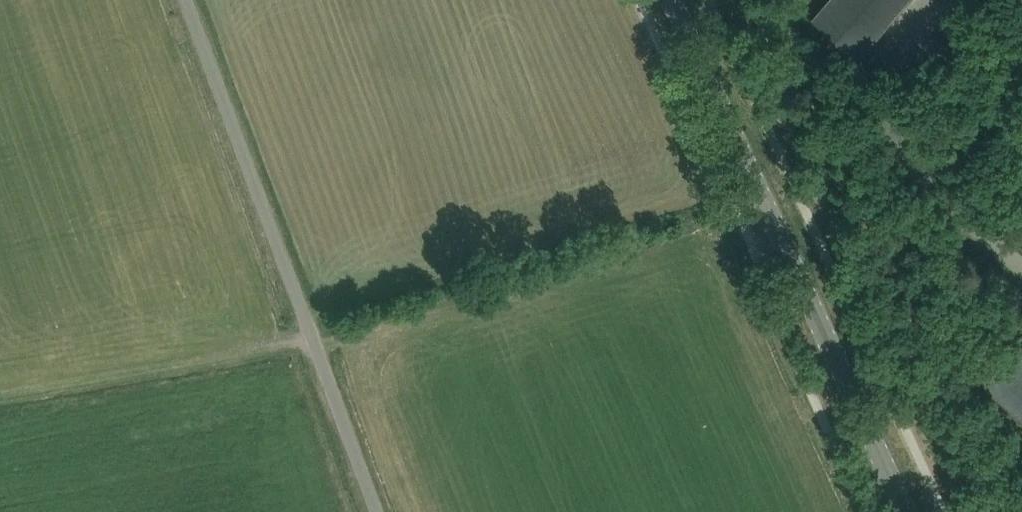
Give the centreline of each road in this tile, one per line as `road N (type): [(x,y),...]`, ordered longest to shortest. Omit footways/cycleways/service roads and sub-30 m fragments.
road 1 (tertiary): [(676,0),(906,511)]
road 2 (unclassified): [(185,0),(379,511)]

